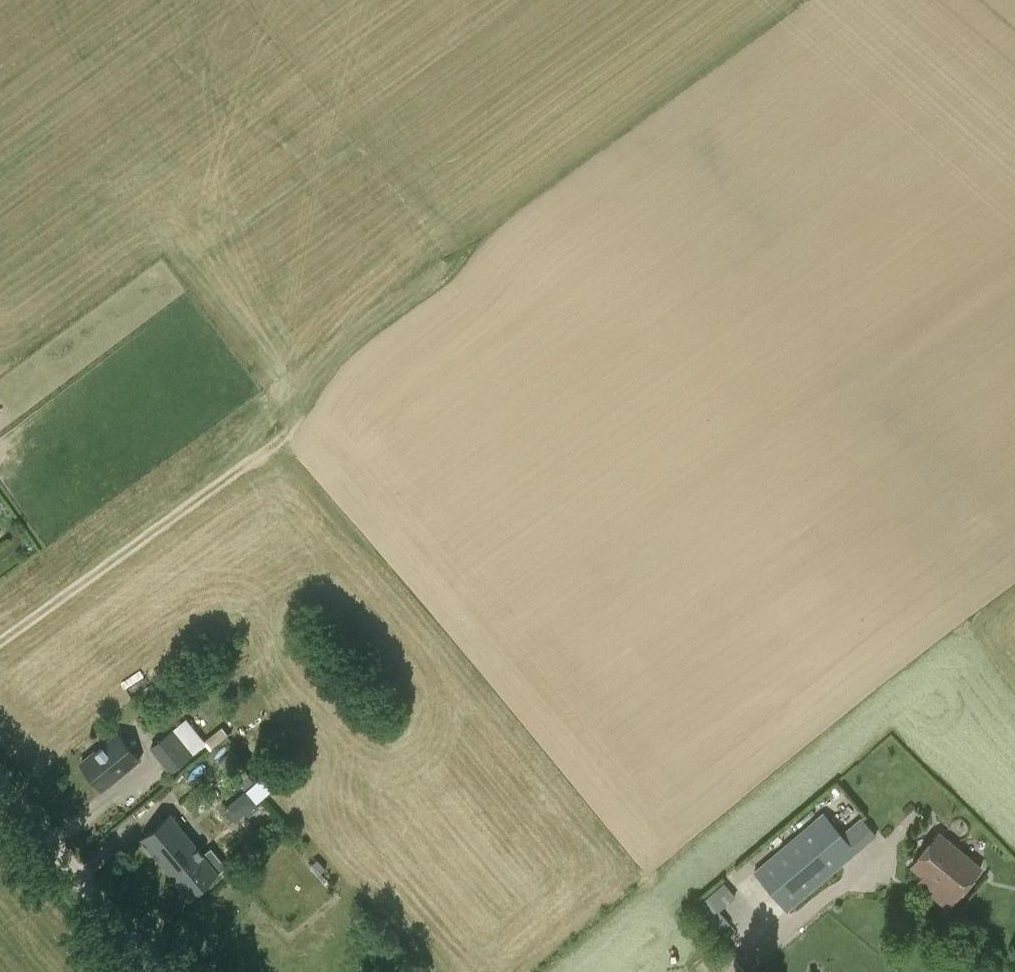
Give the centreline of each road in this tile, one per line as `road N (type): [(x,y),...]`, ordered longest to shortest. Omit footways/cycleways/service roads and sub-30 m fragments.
road 1 (unclassified): [(153,971),(0,790)]

